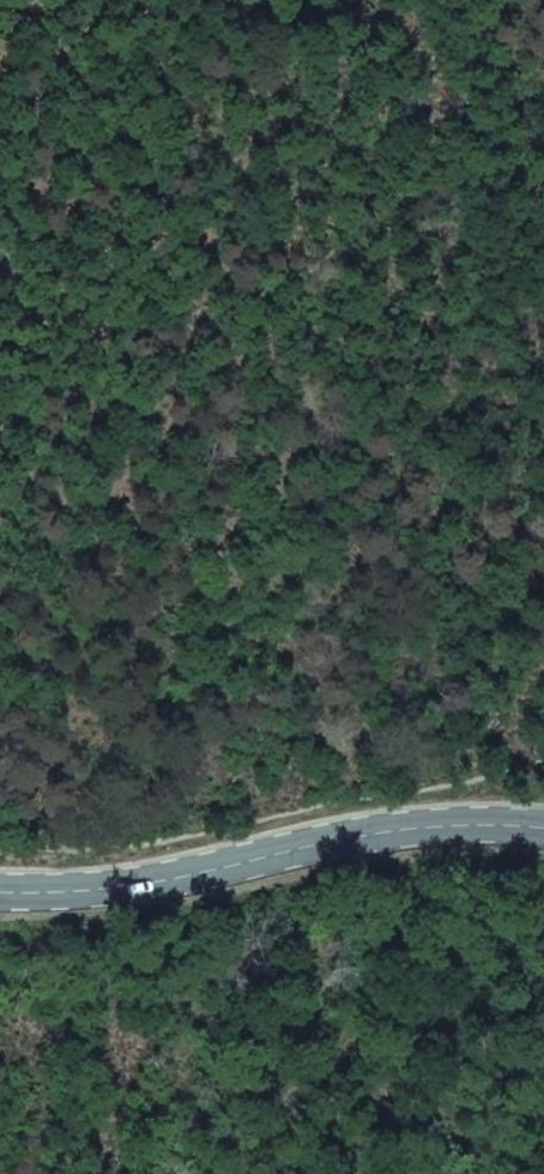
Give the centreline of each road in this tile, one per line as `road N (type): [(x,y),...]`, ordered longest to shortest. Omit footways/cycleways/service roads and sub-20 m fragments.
road 1 (secondary): [(0,894),(141,887),(313,845),(459,825),(543,829)]

